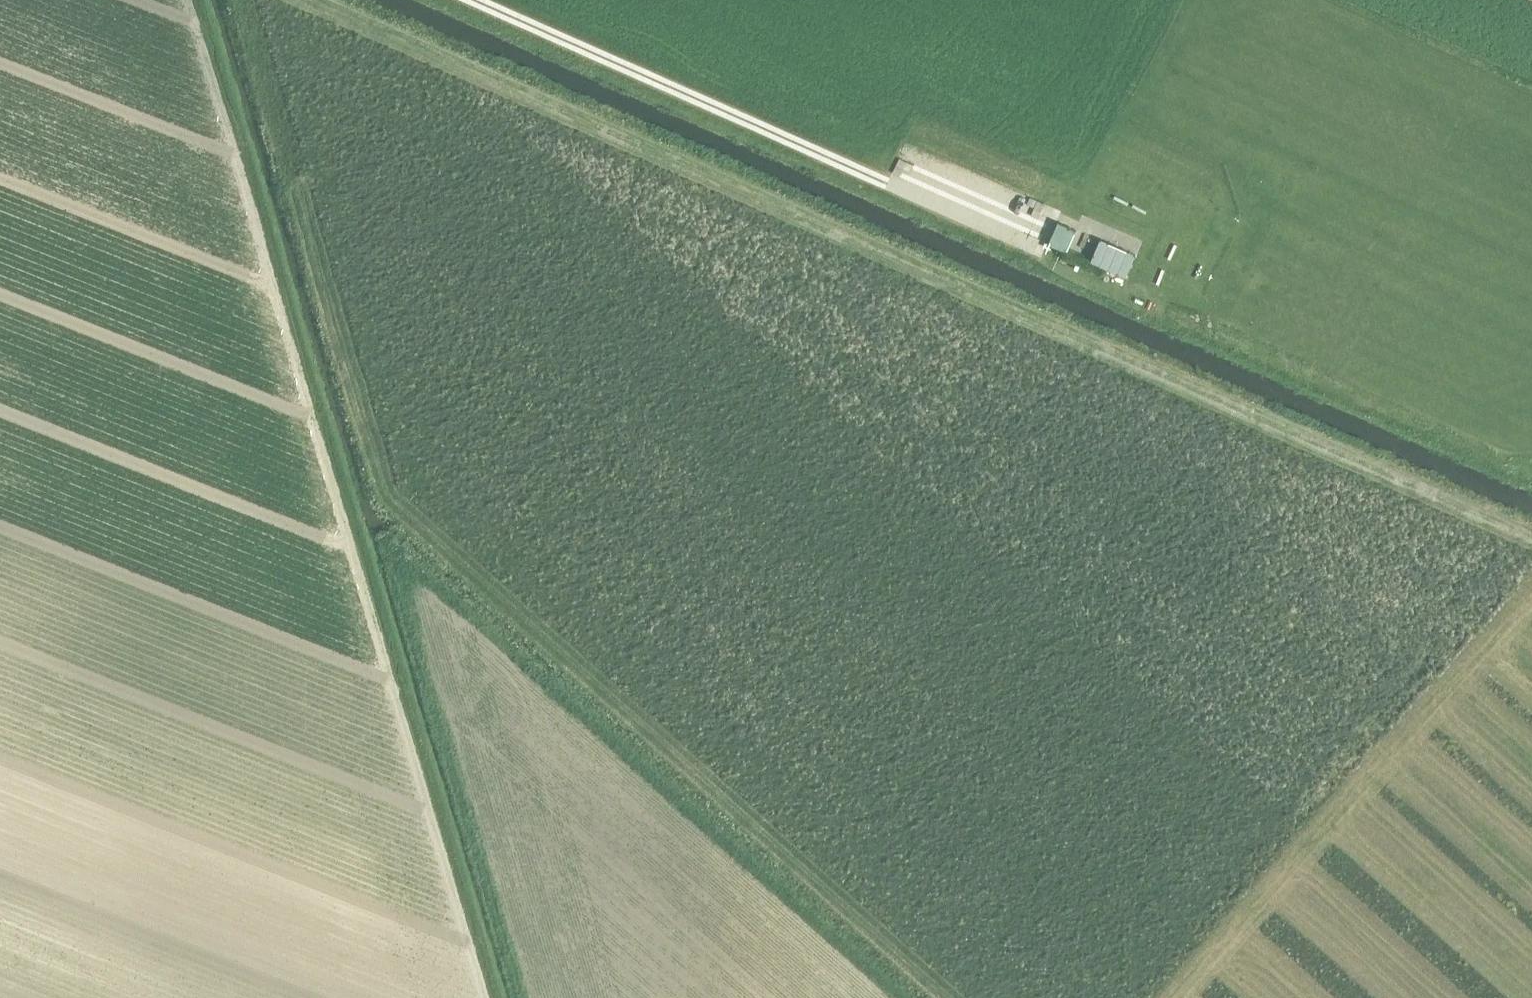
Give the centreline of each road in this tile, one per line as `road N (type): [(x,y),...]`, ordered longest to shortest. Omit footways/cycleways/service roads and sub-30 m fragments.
road 1 (track): [(474,0),(1018,242)]

